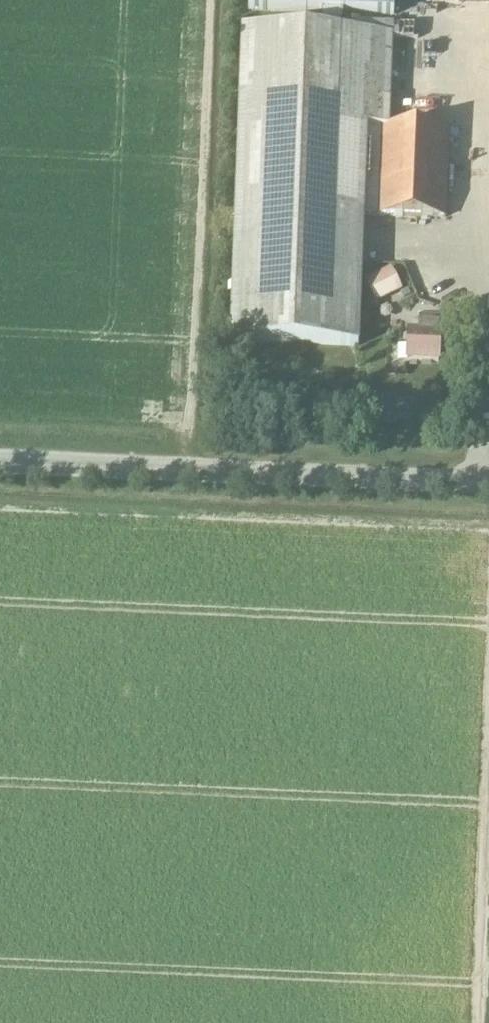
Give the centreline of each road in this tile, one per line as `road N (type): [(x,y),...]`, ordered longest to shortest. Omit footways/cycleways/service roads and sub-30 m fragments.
road 1 (unclassified): [(0,463),(488,483)]

